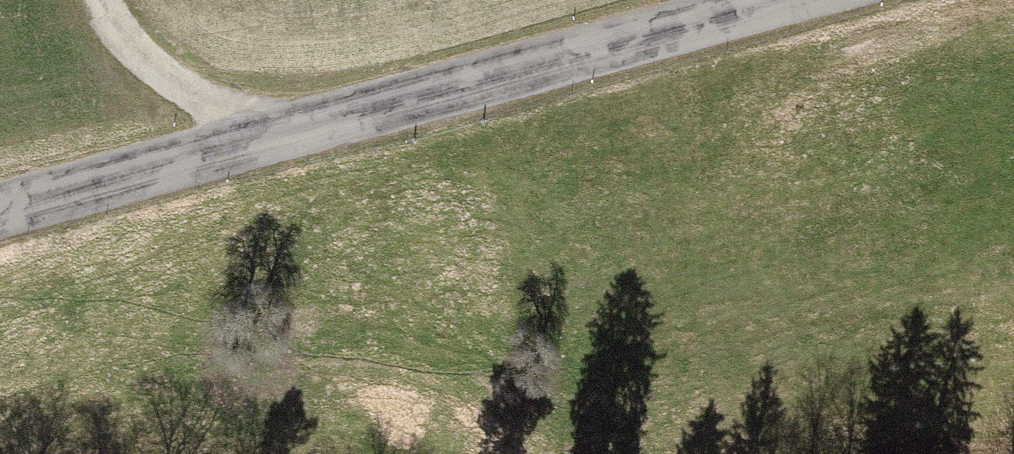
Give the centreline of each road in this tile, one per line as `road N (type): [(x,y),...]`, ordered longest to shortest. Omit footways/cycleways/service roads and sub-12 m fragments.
road 1 (tertiary): [(0,199),(692,27),(771,0)]
road 2 (track): [(271,126),(150,52),(103,0)]

